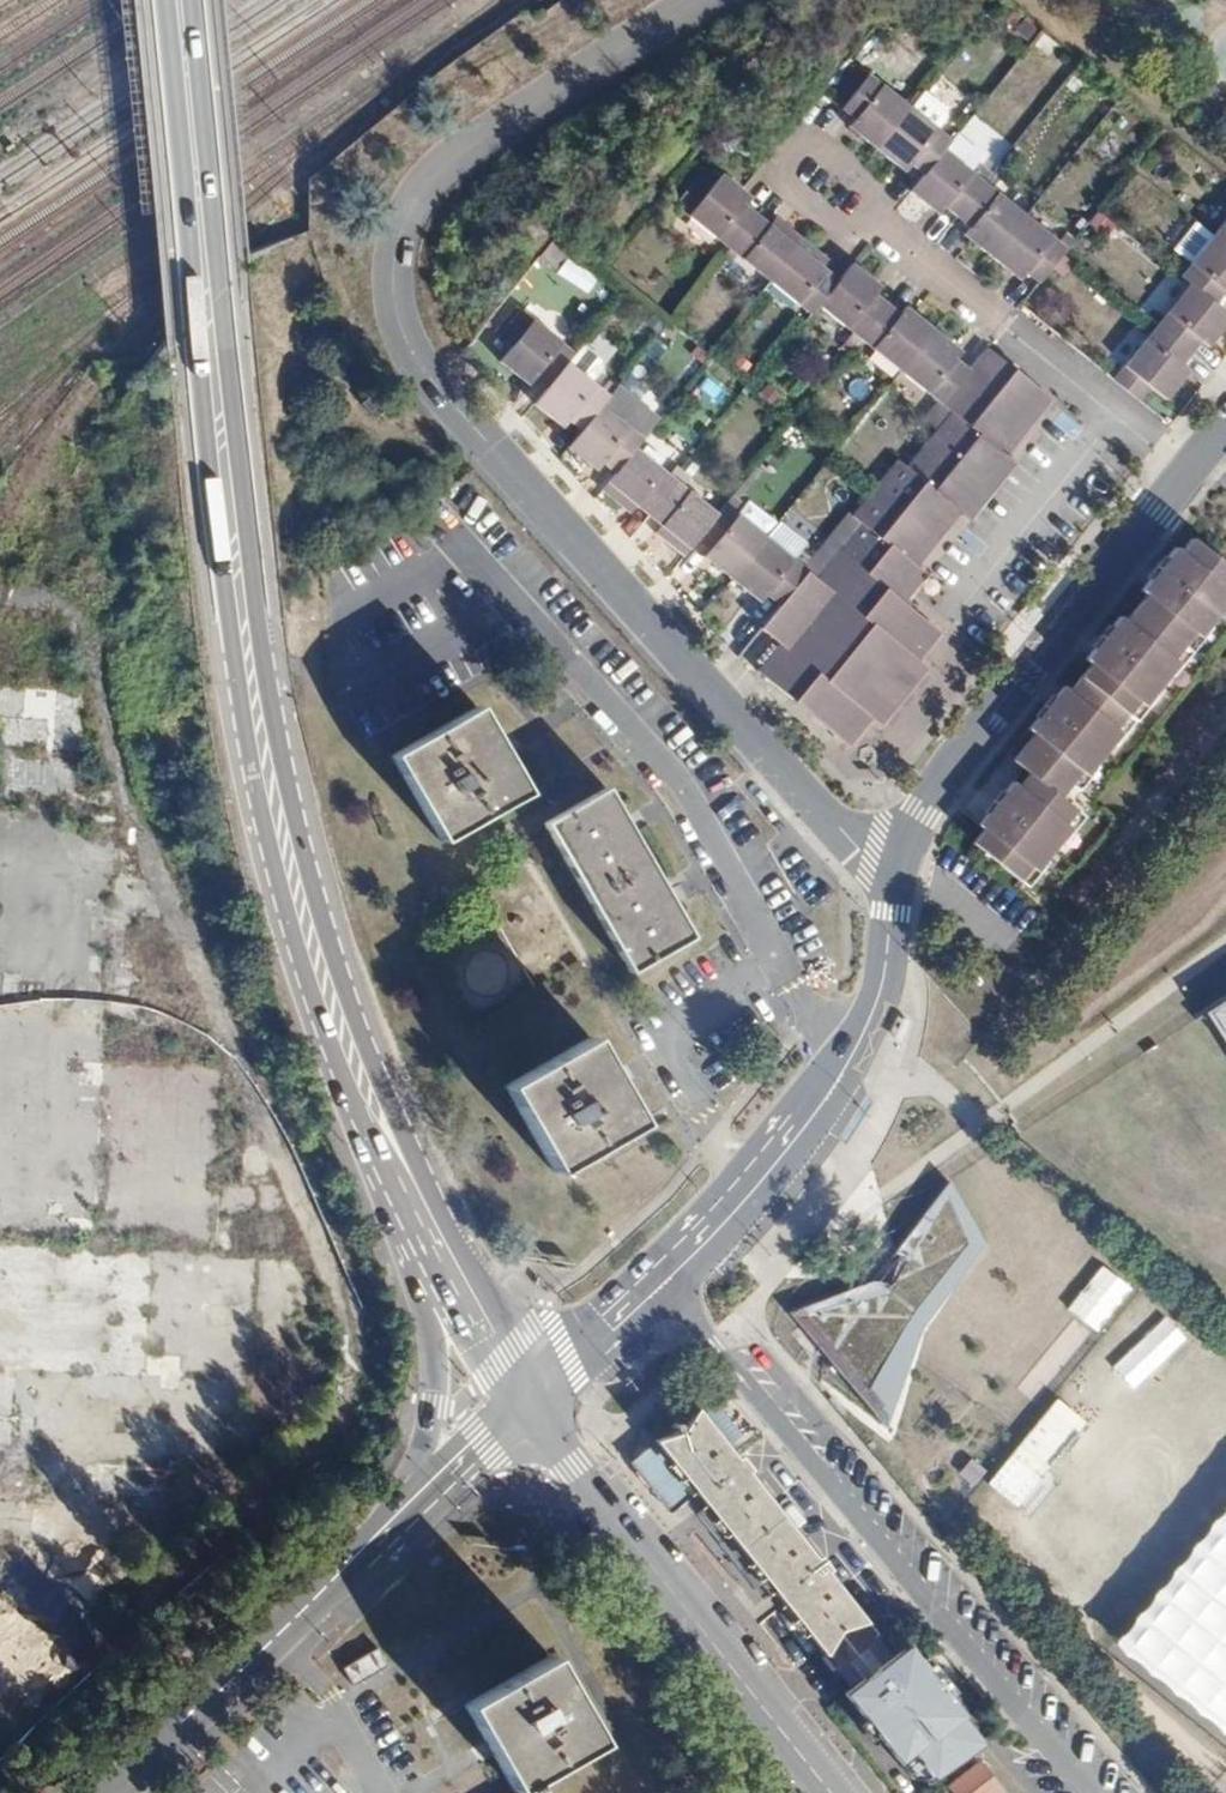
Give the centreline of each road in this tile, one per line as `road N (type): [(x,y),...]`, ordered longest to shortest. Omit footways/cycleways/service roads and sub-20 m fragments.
road 1 (residential): [(896,880),(408,345),(396,298),(407,215),(429,178),(698,0)]
road 2 (primary): [(153,0),(217,585),(287,837)]
road 3 (primary): [(287,837),(197,0)]
road 4 (residential): [(1096,1792),(659,1279)]
road 5 (residential): [(1187,473),(790,159)]
road 6 (residential): [(896,880),(930,794),(1187,473)]
road 7 (primary): [(830,1792),(528,1403)]
road 8 (residential): [(659,1279),(745,1194),(852,1060),(886,974),(896,880)]
road 9 (primary): [(426,1217),(331,985),(287,837)]
road 10 (tertiary): [(115,1792),(405,1516)]
road 11 (tertiary): [(426,1217),(434,1382),(405,1516)]
road 12 (primary): [(528,1403),(426,1217)]
road 13 (residential): [(528,1403),(659,1279)]
road 14 (tertiary): [(405,1516),(528,1403)]

